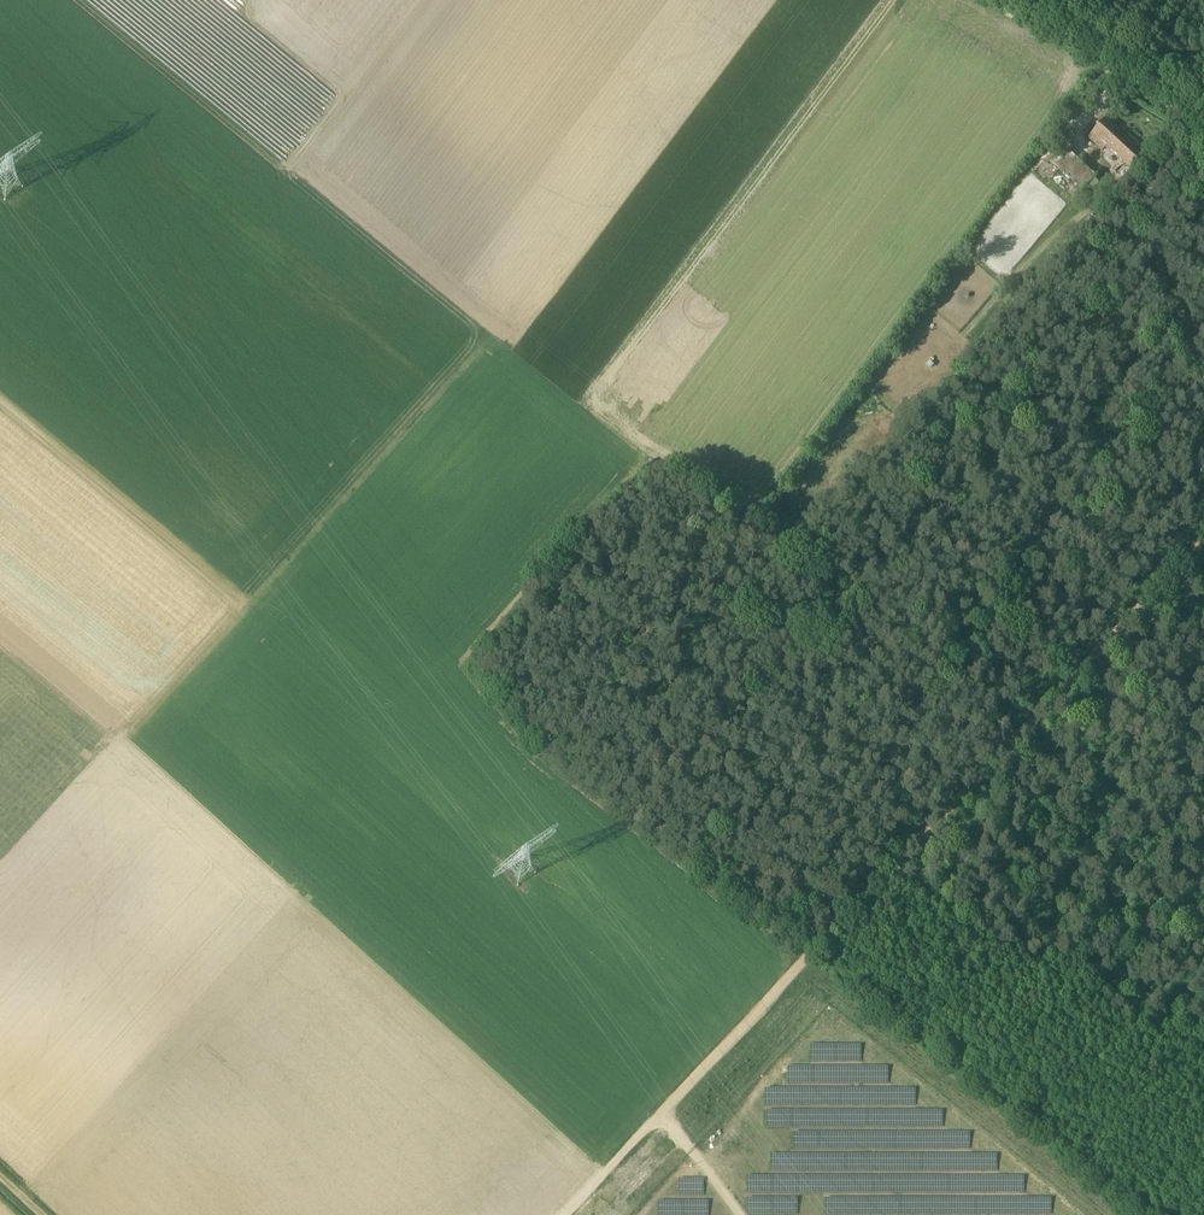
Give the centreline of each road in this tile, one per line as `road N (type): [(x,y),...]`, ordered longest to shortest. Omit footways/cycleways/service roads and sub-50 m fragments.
road 1 (track): [(564,1214),(1203,540)]
road 2 (track): [(1203,130),(984,0)]

